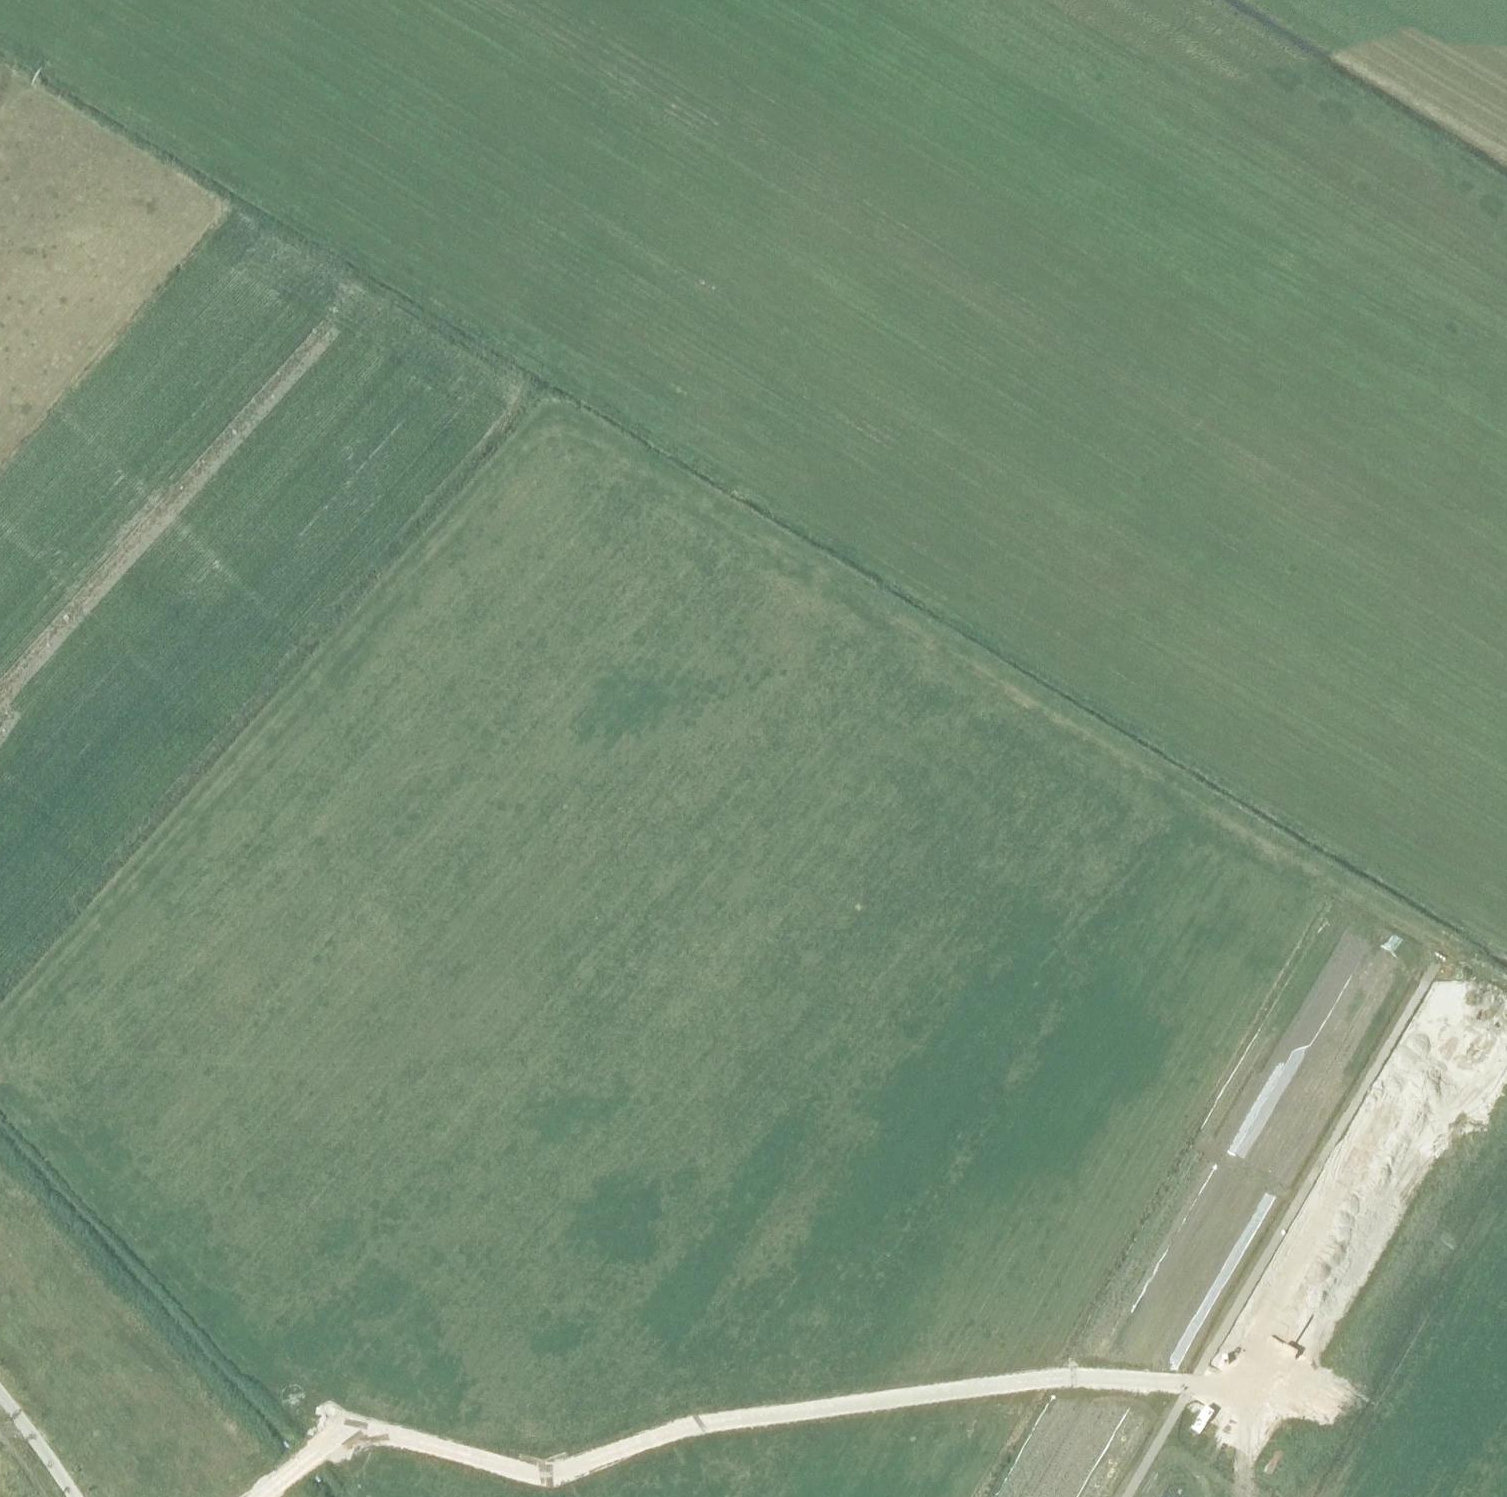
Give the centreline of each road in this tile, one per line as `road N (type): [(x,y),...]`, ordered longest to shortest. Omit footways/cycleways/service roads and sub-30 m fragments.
road 1 (track): [(1193,1382),(1064,1377),(768,1413),(686,1425),(536,1473),(373,1431),(324,1445),(260,1496)]

